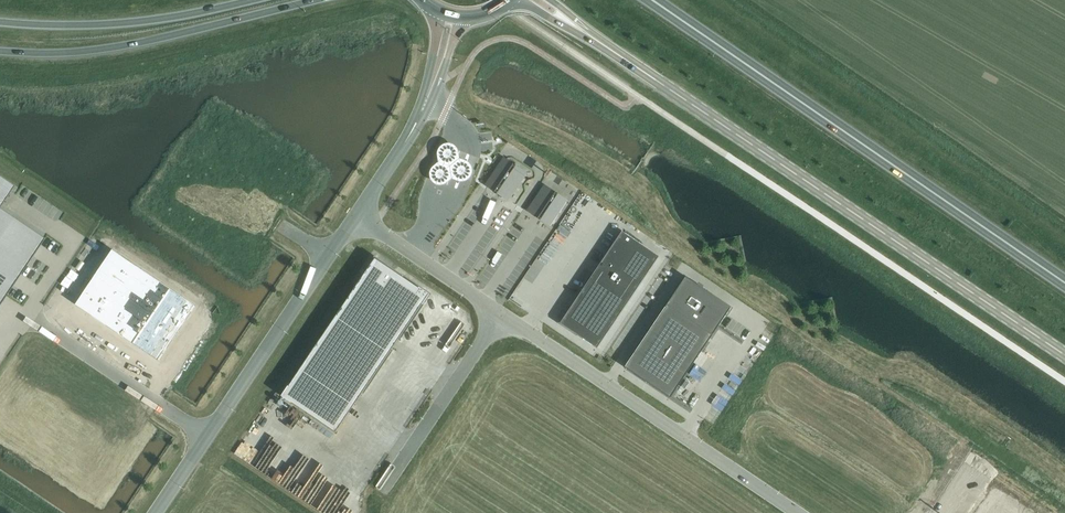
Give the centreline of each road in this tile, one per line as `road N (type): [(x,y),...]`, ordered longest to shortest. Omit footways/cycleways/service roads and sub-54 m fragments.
road 1 (secondary): [(1064,355),(589,35)]
road 2 (trunk): [(1064,283),(653,0)]
road 3 (unclassified): [(156,512),(357,216)]
road 4 (unclassified): [(500,313),(797,512)]
road 5 (trunk): [(0,50),(127,44),(314,0)]
road 6 (trunk): [(251,0),(133,22),(0,21)]
road 7 (unclassified): [(500,313),(383,490)]
road 8 (unclassified): [(357,216),(500,313)]
road 9 (unclassified): [(407,138),(430,106),(459,18)]
road 10 (unclassified): [(439,13),(407,138)]

